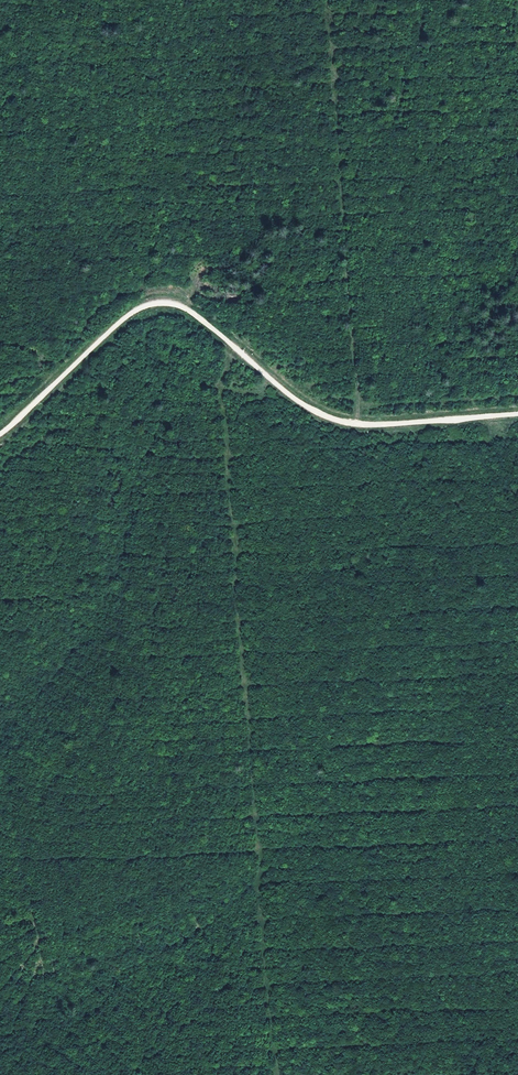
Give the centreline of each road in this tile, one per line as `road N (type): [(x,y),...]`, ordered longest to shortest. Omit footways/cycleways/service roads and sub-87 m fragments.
road 1 (track): [(275,1074),(219,384),(234,348)]
road 2 (track): [(234,348),(329,420),(361,426),(517,416)]
road 3 (track): [(0,440),(126,316),(155,304),(185,309),(234,348)]

